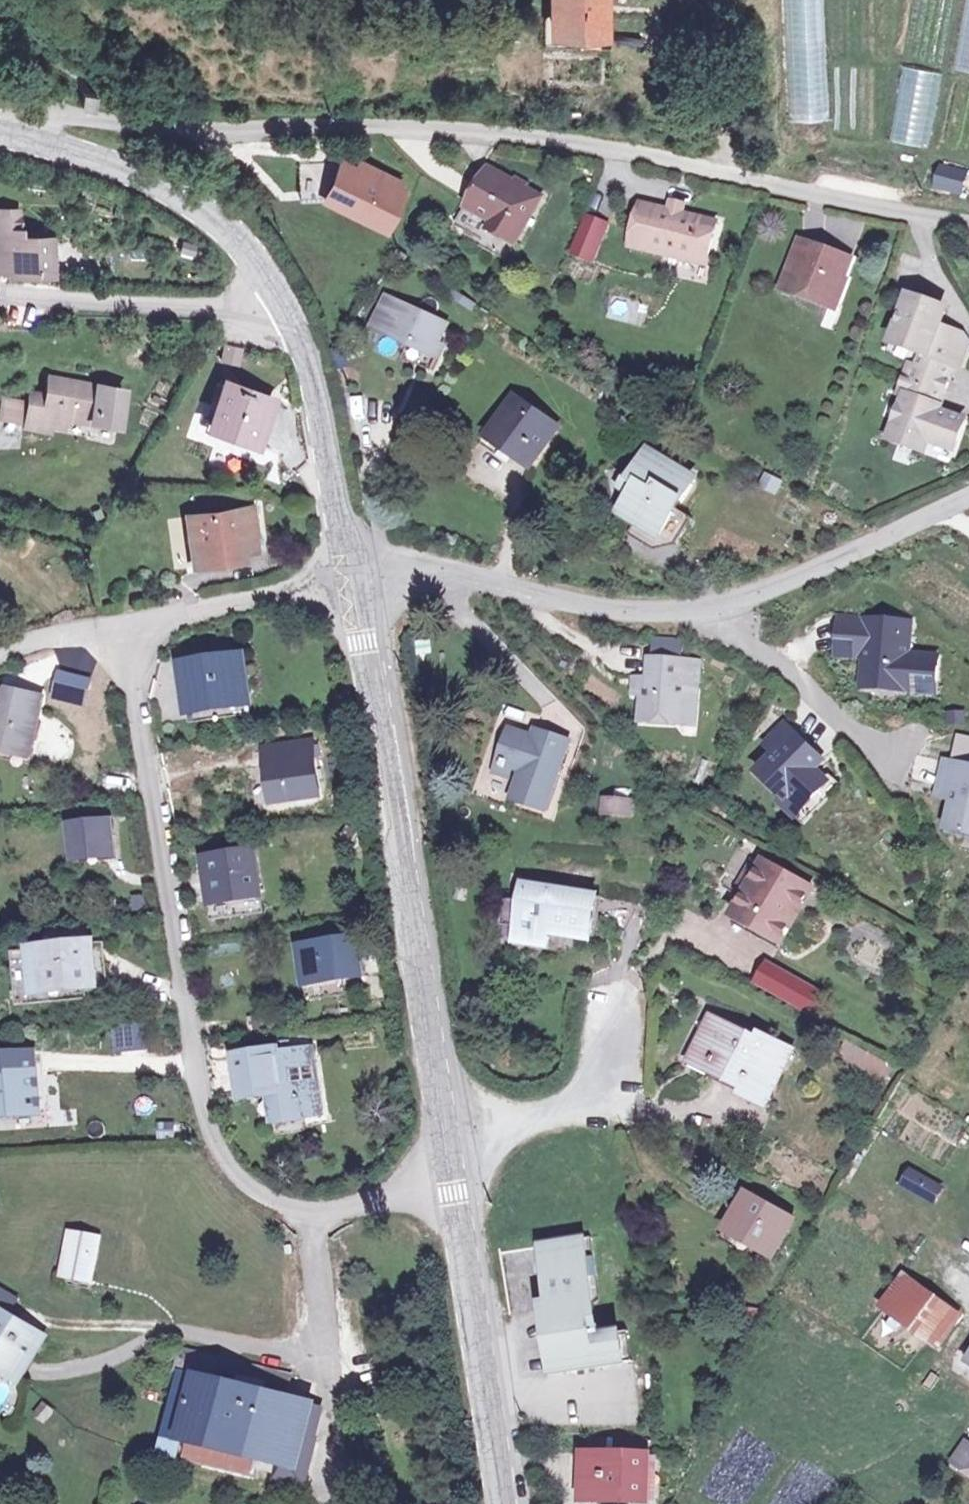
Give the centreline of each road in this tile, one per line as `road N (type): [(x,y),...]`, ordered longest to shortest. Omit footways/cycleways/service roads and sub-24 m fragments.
road 1 (unclassified): [(968,223),(626,149),(471,132),(87,121),(19,128)]
road 2 (residential): [(118,627),(207,1137),(243,1191),(286,1211),(454,1193)]
road 3 (residential): [(352,583),(458,578),(585,606),(697,614),(968,503)]
road 4 (secondary): [(454,1193),(352,583)]
road 5 (secondary): [(284,314),(259,268),(171,190),(19,128)]
road 6 (secondary): [(503,1503),(454,1193)]
road 7 (residential): [(284,314),(0,296)]
road 8 (secondary): [(352,583),(308,372),(284,314)]
road 9 (residential): [(118,627),(352,583)]
road 10 (residential): [(0,657),(118,627)]

